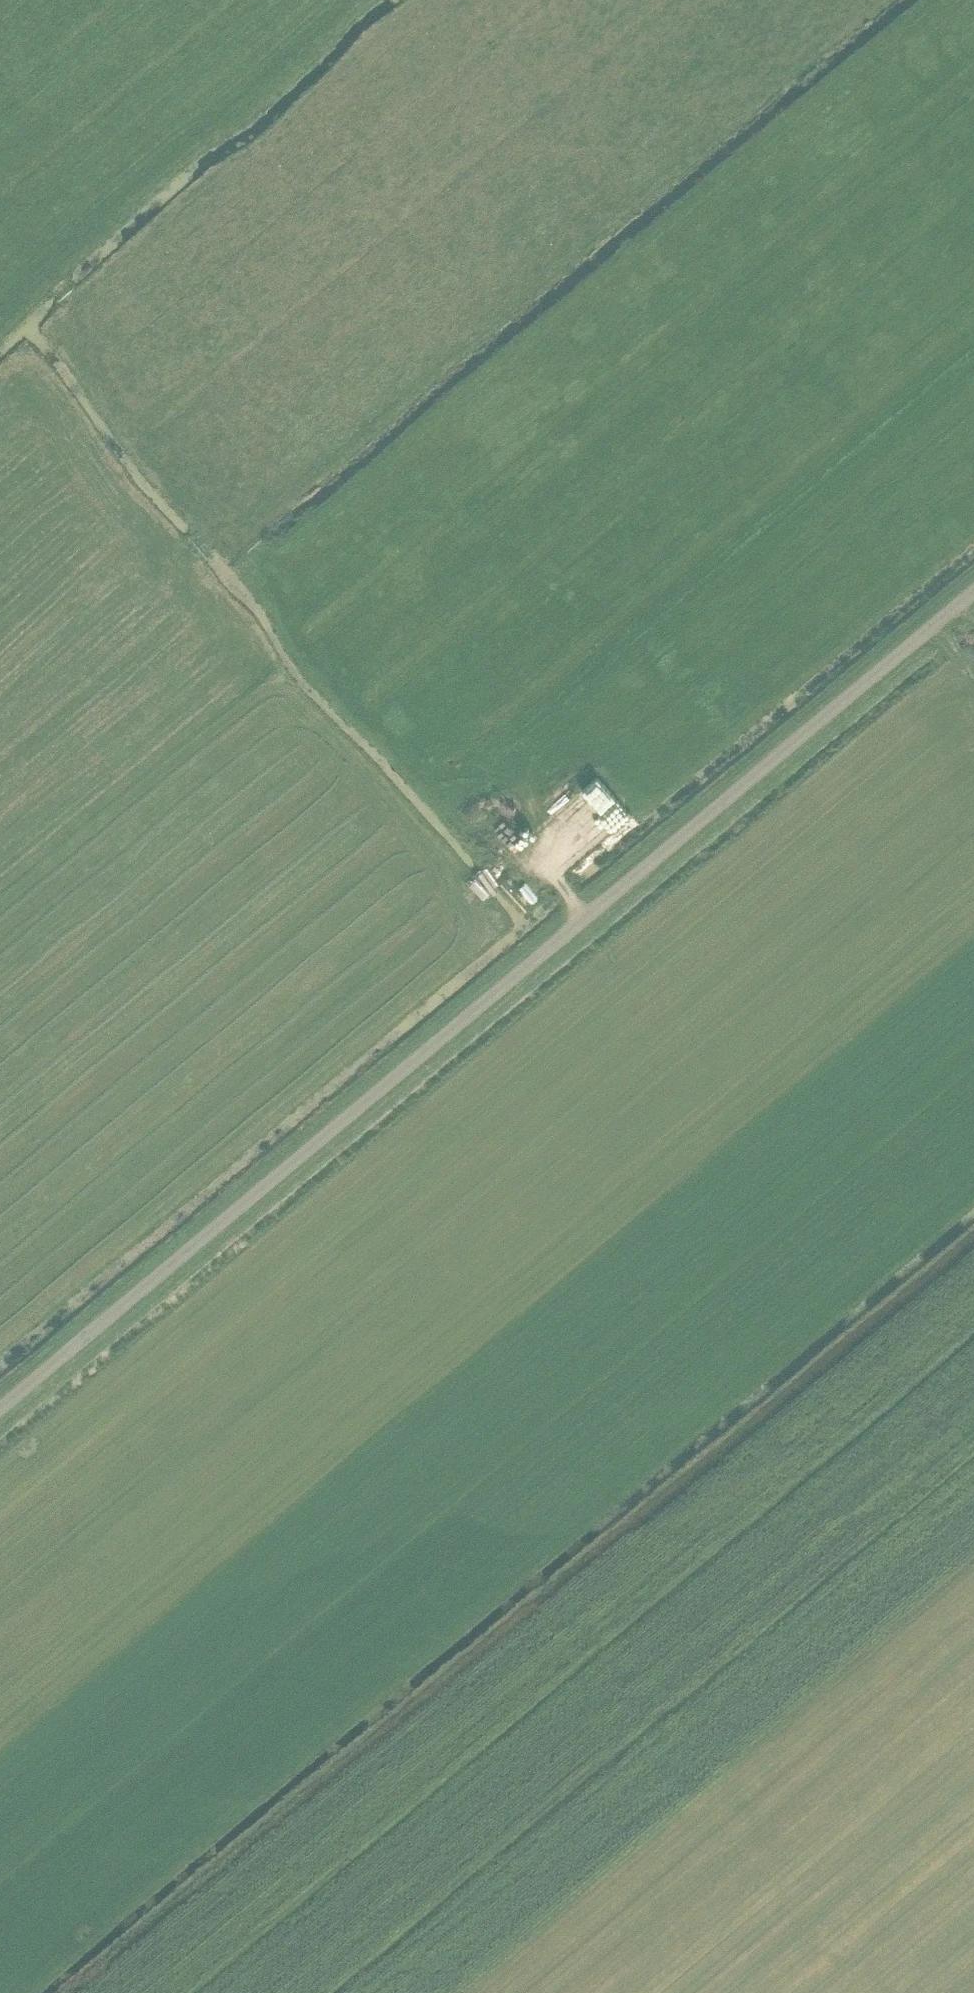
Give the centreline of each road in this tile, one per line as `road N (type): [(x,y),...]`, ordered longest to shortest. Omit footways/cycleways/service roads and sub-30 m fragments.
road 1 (unclassified): [(0,1414),(973,605)]

